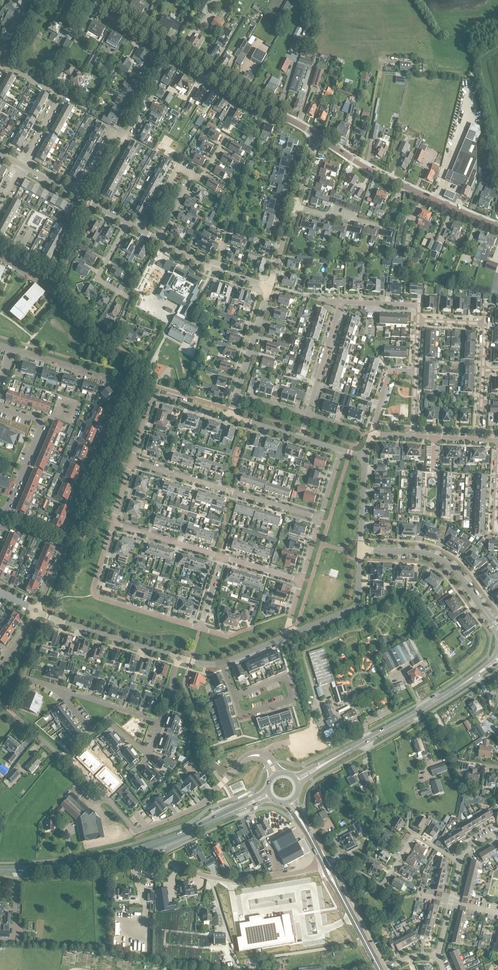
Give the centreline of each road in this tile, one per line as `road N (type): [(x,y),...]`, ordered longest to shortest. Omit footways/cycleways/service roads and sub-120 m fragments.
road 1 (residential): [(10,347),(123,383),(37,611)]
road 2 (primary): [(0,868),(143,849),(269,794)]
road 3 (tertiary): [(318,136),(86,0)]
road 4 (primary): [(297,780),(497,660)]
road 5 (tertiary): [(497,226),(386,177),(318,136)]
road 6 (residential): [(320,519),(132,462)]
road 7 (residential): [(200,629),(96,596),(113,523)]
road 8 (residential): [(136,832),(10,711)]
road 9 (unclassified): [(497,629),(439,559),(361,550)]
road 10 (residential): [(324,862),(237,881),(167,861)]
road 11 (residential): [(270,285),(318,136)]
road 12 (residential): [(37,611),(179,657)]
road 13 (residential): [(132,462),(156,397),(230,416)]
road 14 (residential): [(3,64),(59,94),(22,166)]
road 15 (residential): [(0,408),(41,423),(4,515)]
road 16 (residential): [(136,832),(206,803),(249,756)]
road 17 (residential): [(230,416),(270,285)]
road 18 (residential): [(77,196),(112,132),(125,138),(146,100)]
road 19 (residential): [(149,756),(107,720),(92,733),(61,690)]
road 20 (residential): [(292,634),(356,606),(361,550)]
road 21 (primary): [(381,969),(324,862)]

